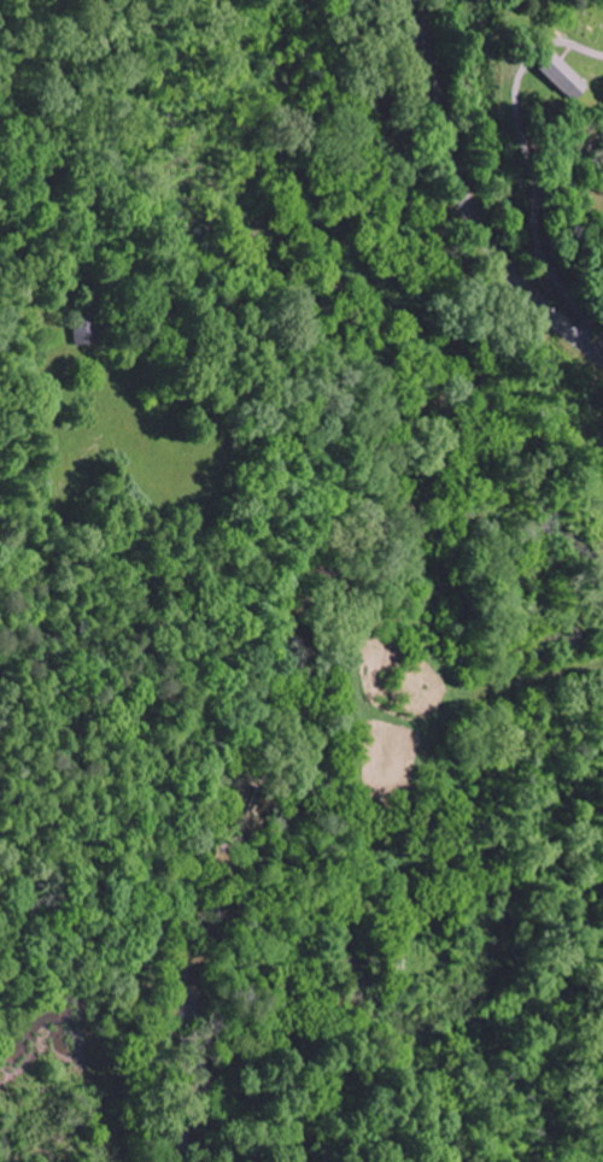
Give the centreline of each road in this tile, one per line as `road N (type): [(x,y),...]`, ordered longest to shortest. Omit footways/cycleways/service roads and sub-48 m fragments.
road 1 (secondary): [(602,361),(545,310),(488,242),(450,158),(413,0)]
road 2 (residential): [(539,43),(519,65),(511,90),(537,194)]

